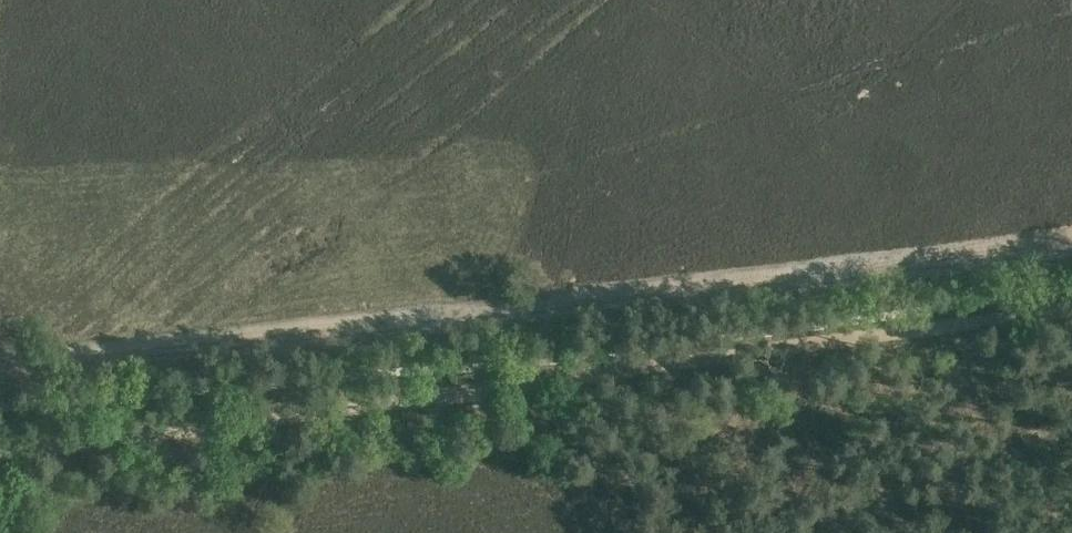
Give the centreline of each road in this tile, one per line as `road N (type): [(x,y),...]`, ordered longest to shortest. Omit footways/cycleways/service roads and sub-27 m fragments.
road 1 (track): [(1071,308),(0,453)]
road 2 (track): [(1071,242),(0,364)]

